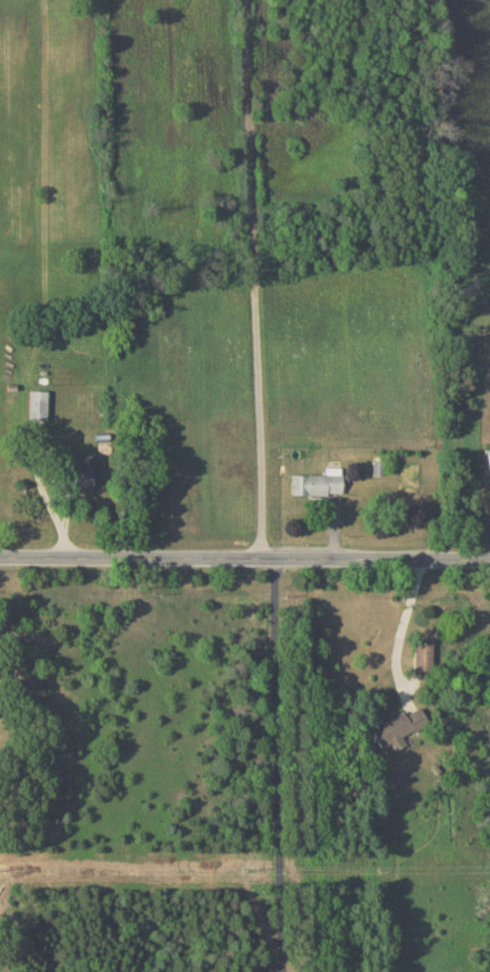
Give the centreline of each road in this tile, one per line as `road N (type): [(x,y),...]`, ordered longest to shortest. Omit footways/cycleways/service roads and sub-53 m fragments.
road 1 (tertiary): [(489,559),(0,556)]
road 2 (residential): [(280,558),(283,971)]

